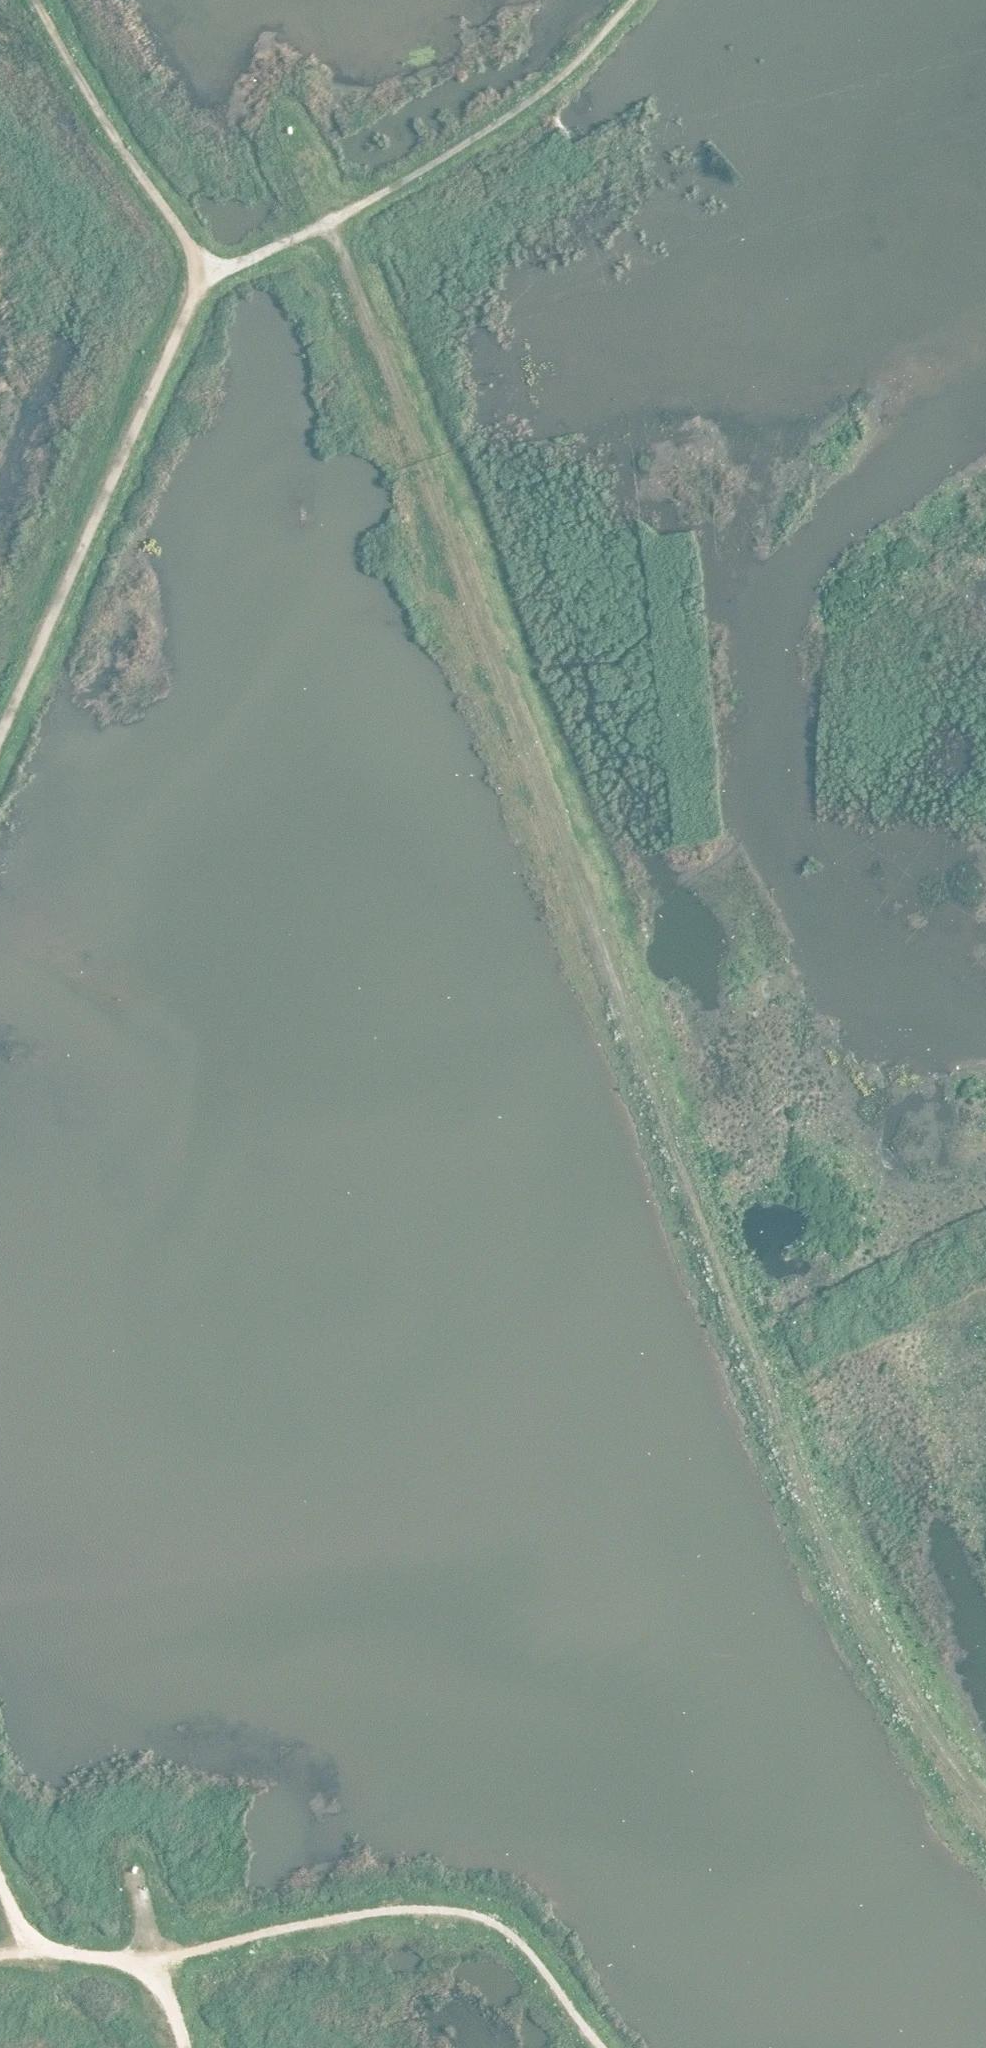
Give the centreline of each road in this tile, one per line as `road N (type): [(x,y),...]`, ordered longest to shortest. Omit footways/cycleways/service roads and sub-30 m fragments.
road 1 (track): [(298,202),(676,1232),(761,1442),(857,1661),(942,1794),(985,1842)]
road 2 (track): [(121,1941),(262,1903),(379,1887),(427,1890),(452,1896),(502,1936),(590,2047)]
road 3 (track): [(0,642),(171,252)]
road 4 (track): [(298,202),(517,61),(579,0)]
road 5 (track): [(20,0),(171,252)]
road 6 (track): [(171,252),(298,202)]
road 7 (track): [(0,1930),(121,1941)]

